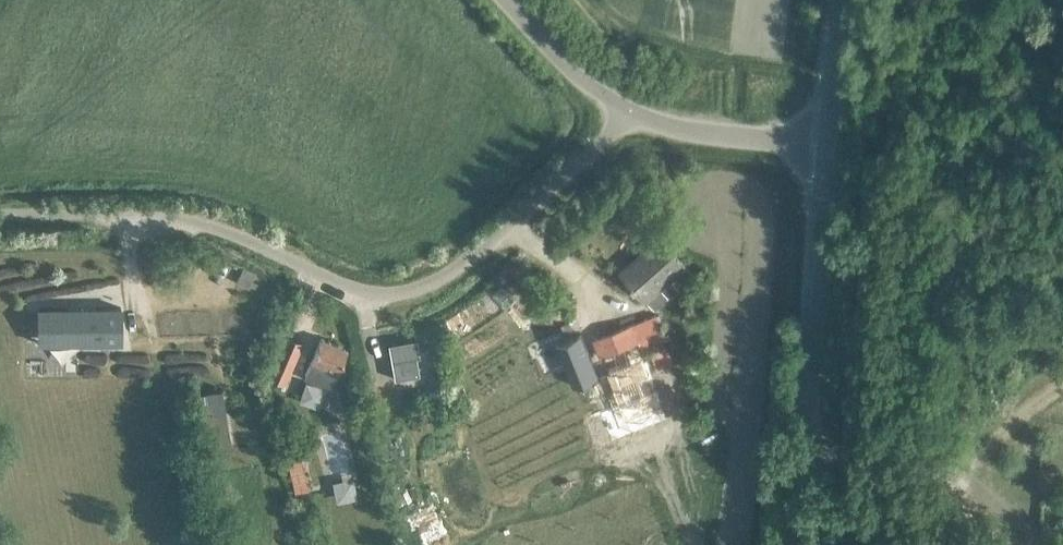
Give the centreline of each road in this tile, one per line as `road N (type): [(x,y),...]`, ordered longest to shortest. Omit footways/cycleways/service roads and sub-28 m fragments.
road 1 (residential): [(0,213),(188,221),(365,292),(395,294),(451,272),(634,112)]
road 2 (tertiary): [(801,544),(829,145)]
road 3 (unclassified): [(829,145),(722,135),(634,112)]
road 4 (unclassified): [(634,112),(572,72),(505,0)]
road 5 (tertiary): [(829,145),(844,0)]

